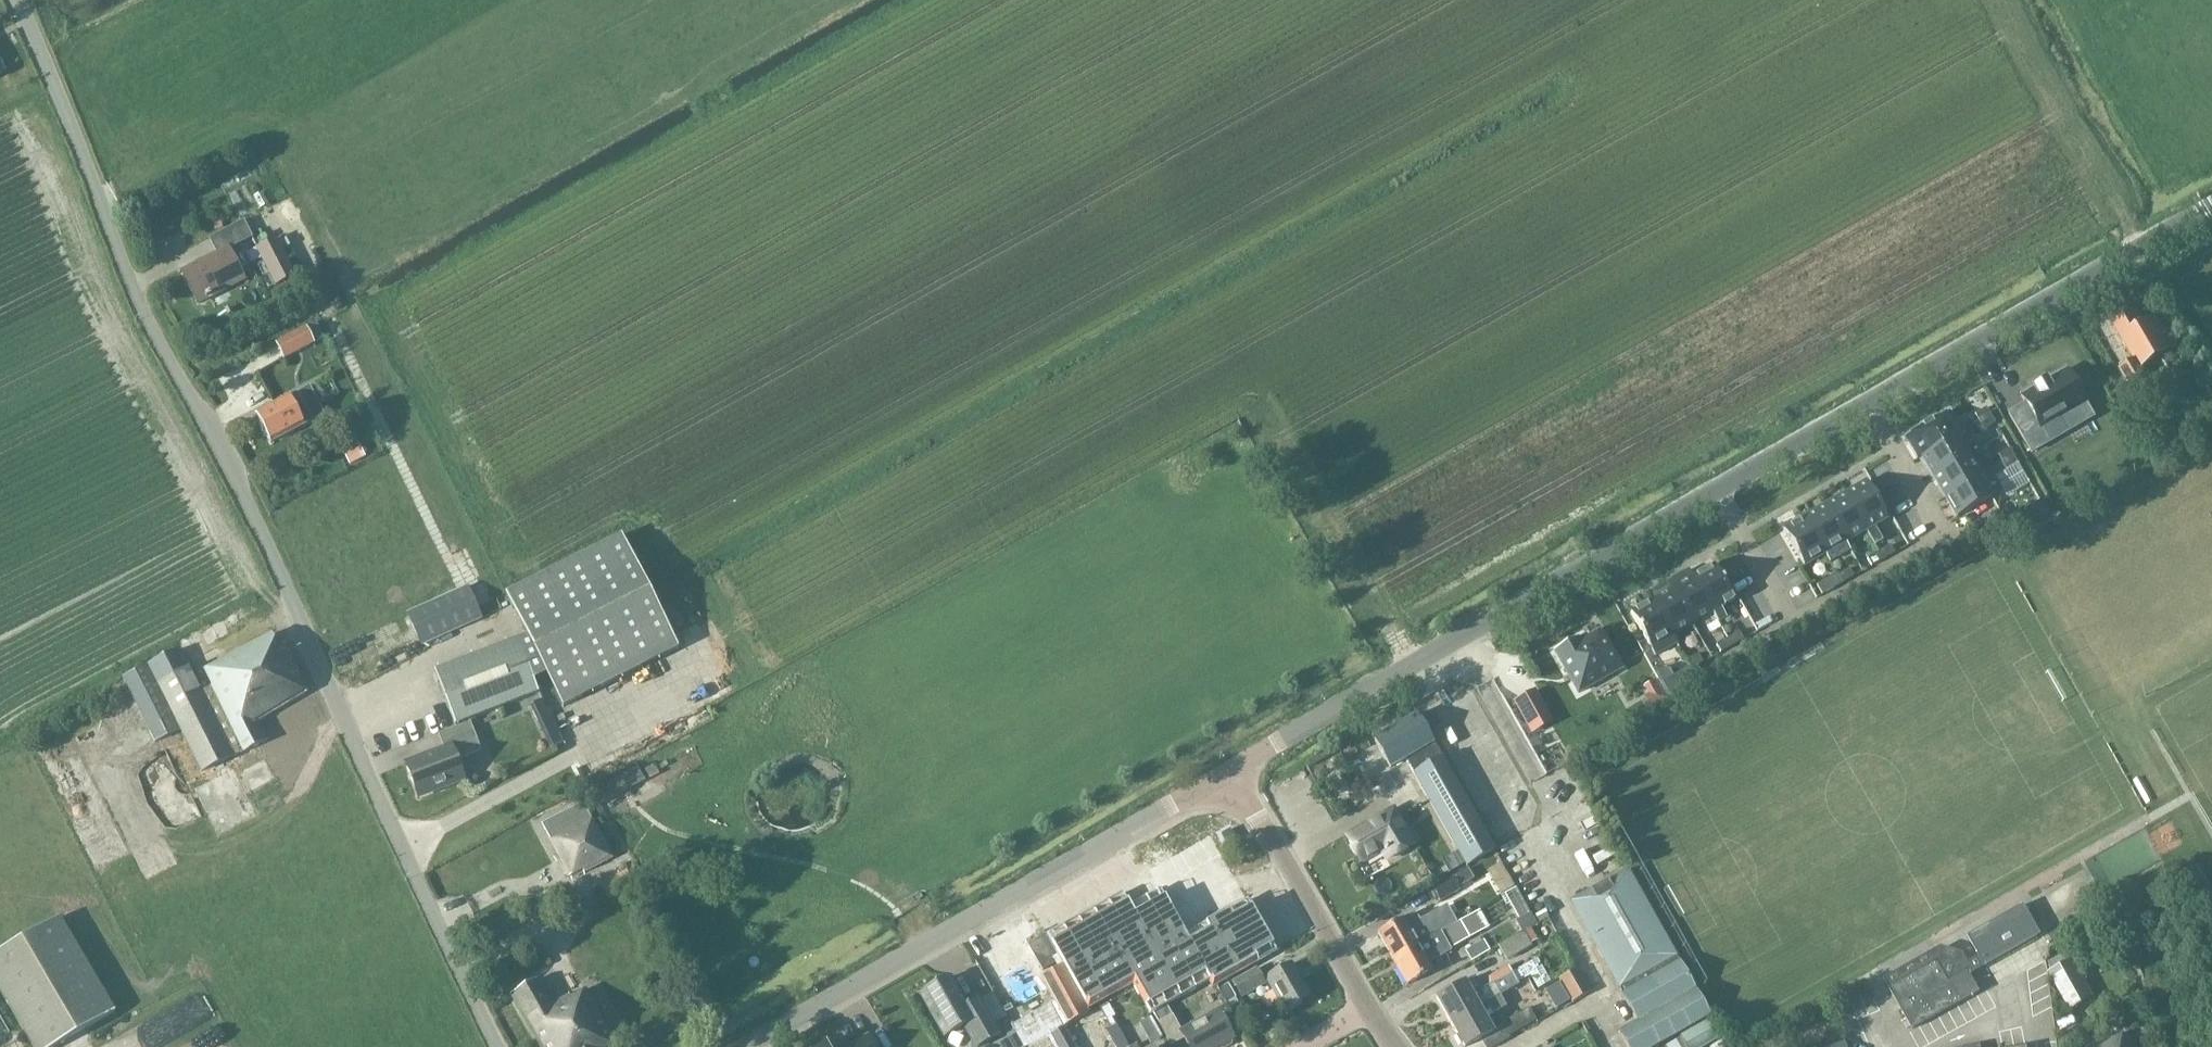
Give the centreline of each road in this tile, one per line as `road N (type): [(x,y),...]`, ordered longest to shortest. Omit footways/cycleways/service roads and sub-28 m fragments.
road 1 (unclassified): [(499,1046),(319,668),(241,482),(119,264),(18,0)]
road 2 (tertiary): [(1234,775),(1717,493)]
road 3 (tertiary): [(746,1046),(1234,775)]
road 4 (tertiary): [(1871,405),(2211,207)]
road 5 (unclassified): [(1371,1013),(1234,775)]
road 6 (tertiary): [(1717,493),(1871,405)]
road 7 (residential): [(1950,543),(1871,405)]
road 8 (residential): [(1793,625),(1717,493)]

